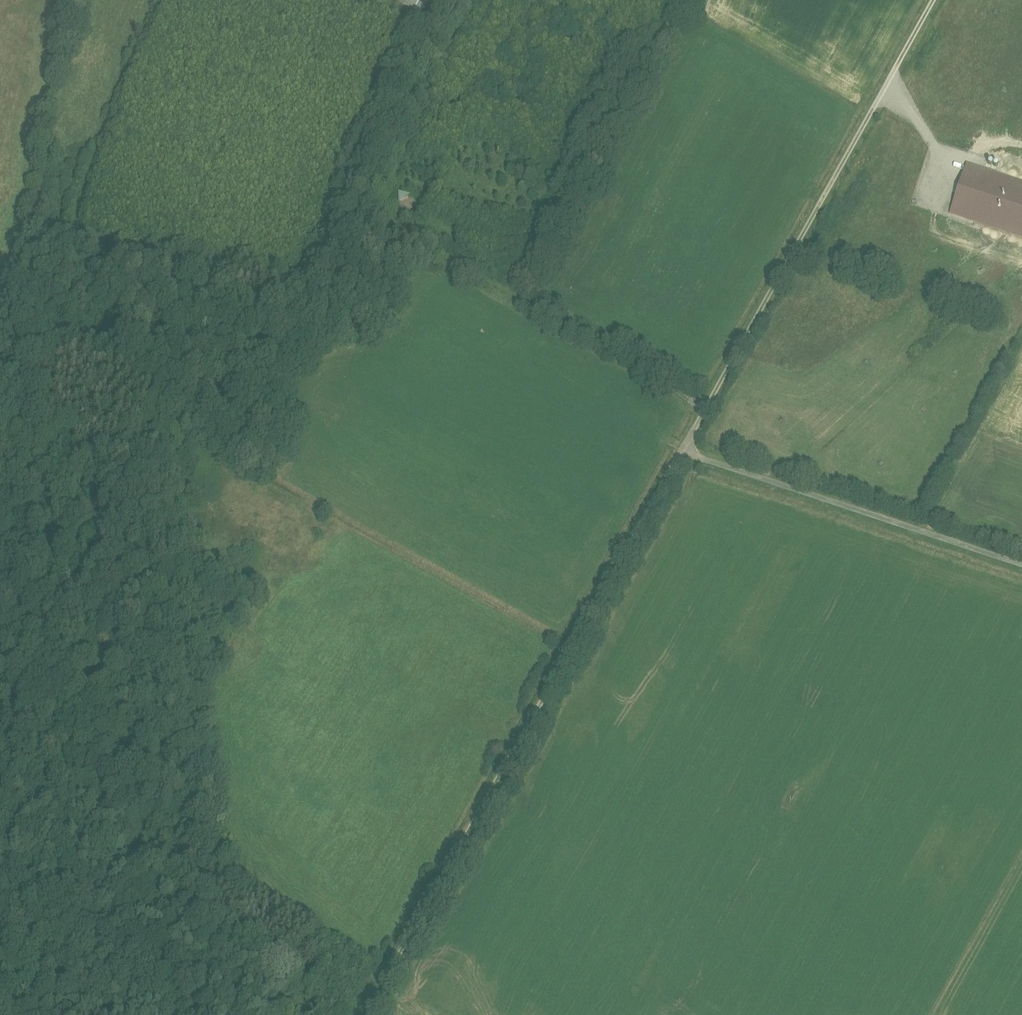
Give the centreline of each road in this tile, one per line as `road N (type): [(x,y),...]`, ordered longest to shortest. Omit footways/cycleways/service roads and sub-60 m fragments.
road 1 (track): [(927,0),(363,1014)]
road 2 (track): [(705,401),(388,214)]
road 3 (unclassified): [(1021,560),(715,461),(685,442)]

